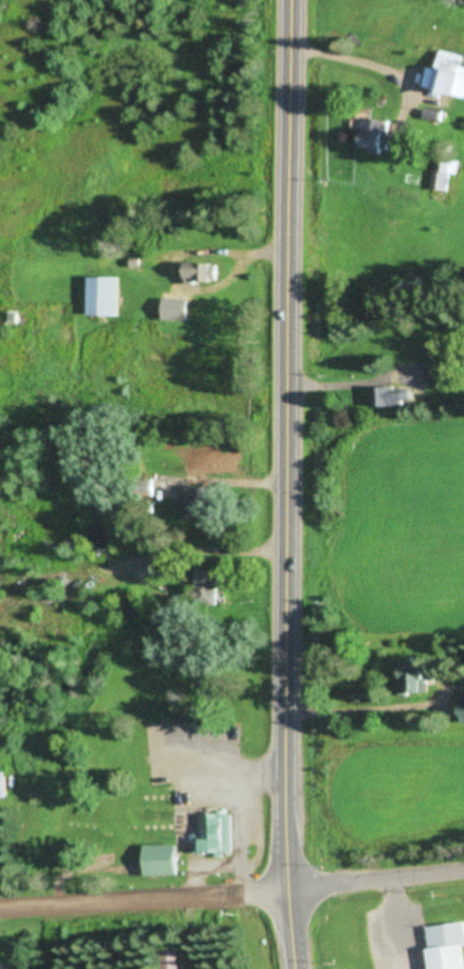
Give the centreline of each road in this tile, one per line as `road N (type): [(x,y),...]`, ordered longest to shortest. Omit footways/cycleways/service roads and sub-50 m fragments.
road 1 (primary): [(294,0),(287,886),(298,968)]
road 2 (residential): [(287,886),(0,906)]
road 3 (residential): [(463,868),(287,886)]

